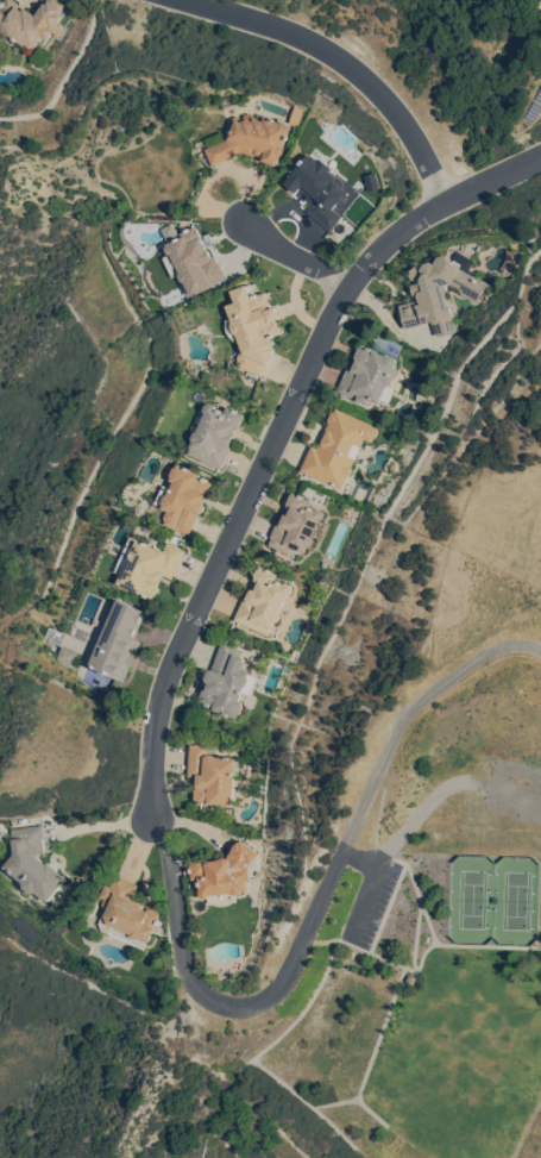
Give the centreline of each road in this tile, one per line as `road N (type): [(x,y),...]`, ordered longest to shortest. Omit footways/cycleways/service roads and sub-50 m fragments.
road 1 (residential): [(540,165),(413,230),(353,289),(171,676),(156,756),(156,824)]
road 2 (residential): [(167,0),(289,37),(342,67),(394,111),(449,208)]
road 3 (residential): [(353,289),(247,227)]

